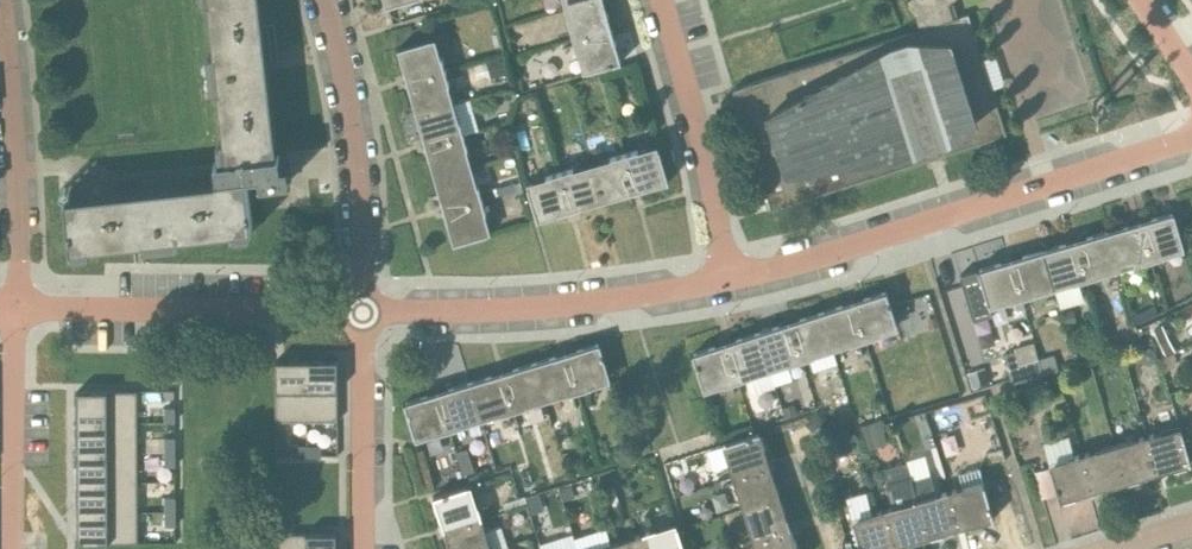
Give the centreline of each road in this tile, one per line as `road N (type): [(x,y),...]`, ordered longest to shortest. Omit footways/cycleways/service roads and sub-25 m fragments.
road 1 (residential): [(714,283),(844,251),(1191,137)]
road 2 (residential): [(365,308),(488,309),(714,283)]
road 3 (residential): [(17,307),(365,308)]
road 4 (residential): [(365,308),(353,122),(327,0)]
road 5 (residential): [(17,307),(2,0)]
road 6 (residential): [(714,283),(704,197),(657,0)]
road 7 (residential): [(11,548),(17,307)]
road 8 (residential): [(365,548),(365,308)]

